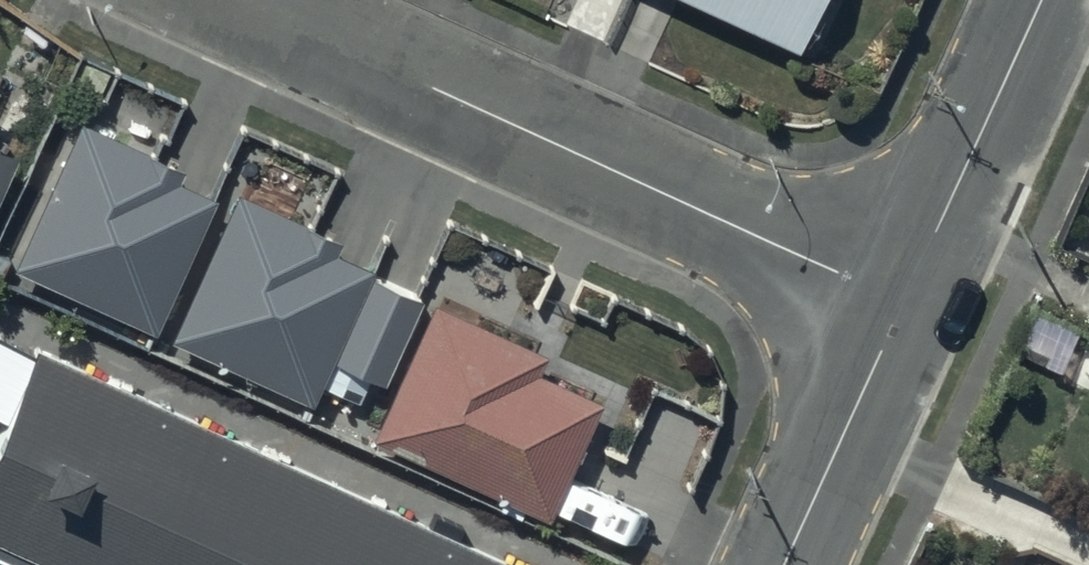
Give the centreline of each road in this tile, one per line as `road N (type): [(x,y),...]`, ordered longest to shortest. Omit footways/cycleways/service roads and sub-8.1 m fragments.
road 1 (residential): [(233,0),(909,294)]
road 2 (tertiary): [(909,294),(1043,0)]
road 3 (tertiary): [(786,564),(909,294)]

